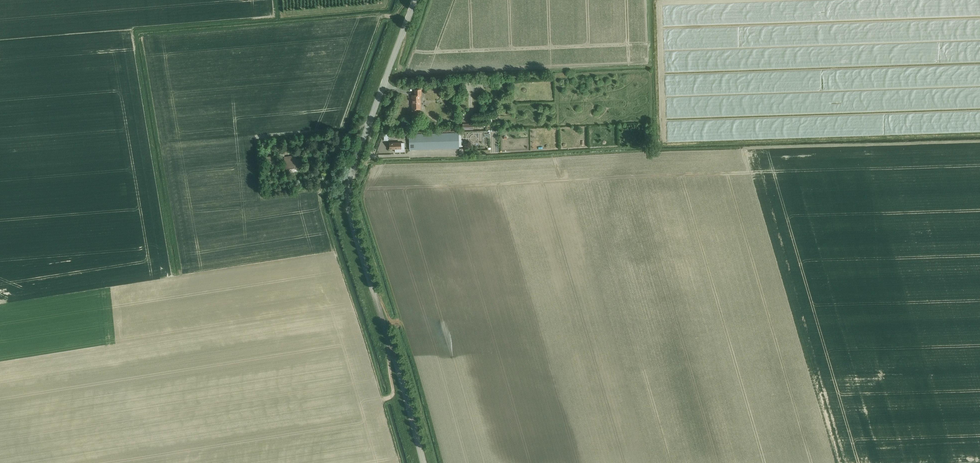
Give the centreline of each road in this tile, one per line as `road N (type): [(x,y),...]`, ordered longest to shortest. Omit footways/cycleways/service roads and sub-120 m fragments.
road 1 (tertiary): [(423,462),(348,199),(415,0)]
road 2 (track): [(399,462),(318,203),(336,147)]
road 3 (track): [(407,0),(397,14),(378,18),(341,126),(164,144)]
road 4 (track): [(387,0),(281,15),(280,0)]

